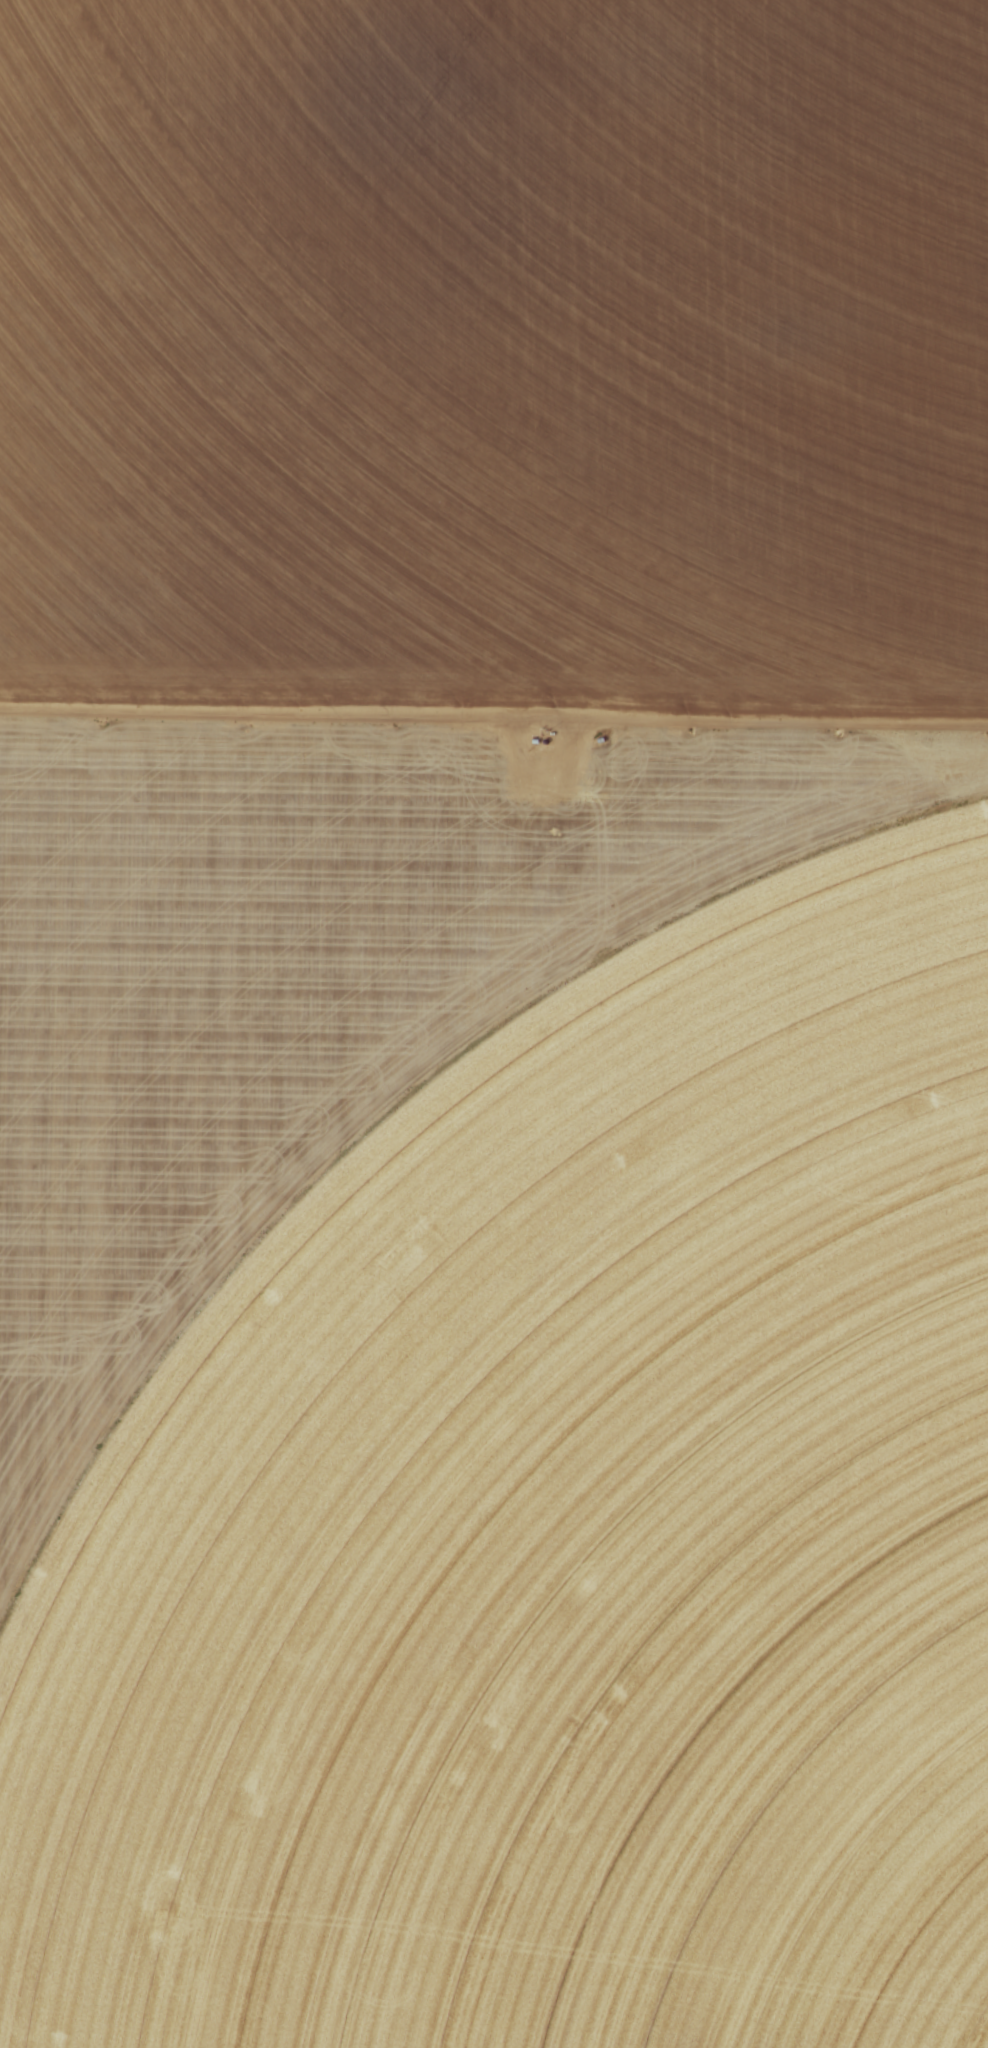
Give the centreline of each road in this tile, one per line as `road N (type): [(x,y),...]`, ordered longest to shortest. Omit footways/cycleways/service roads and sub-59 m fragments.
road 1 (residential): [(803,720),(0,707)]
road 2 (residential): [(803,720),(987,722)]

